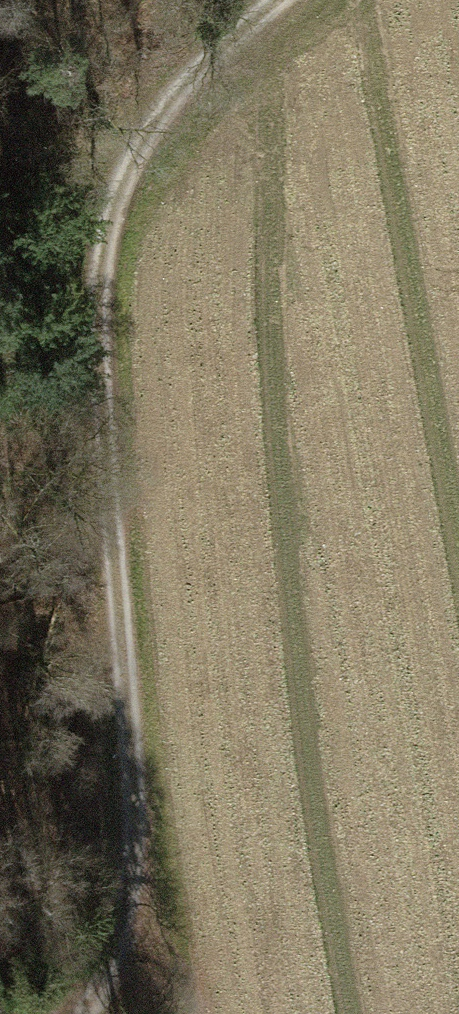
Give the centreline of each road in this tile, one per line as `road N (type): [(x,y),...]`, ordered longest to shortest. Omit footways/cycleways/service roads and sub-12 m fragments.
road 1 (track): [(70,1013),(129,904),(93,344),(105,229),(165,114),(283,0)]
road 2 (track): [(150,144),(0,141)]

